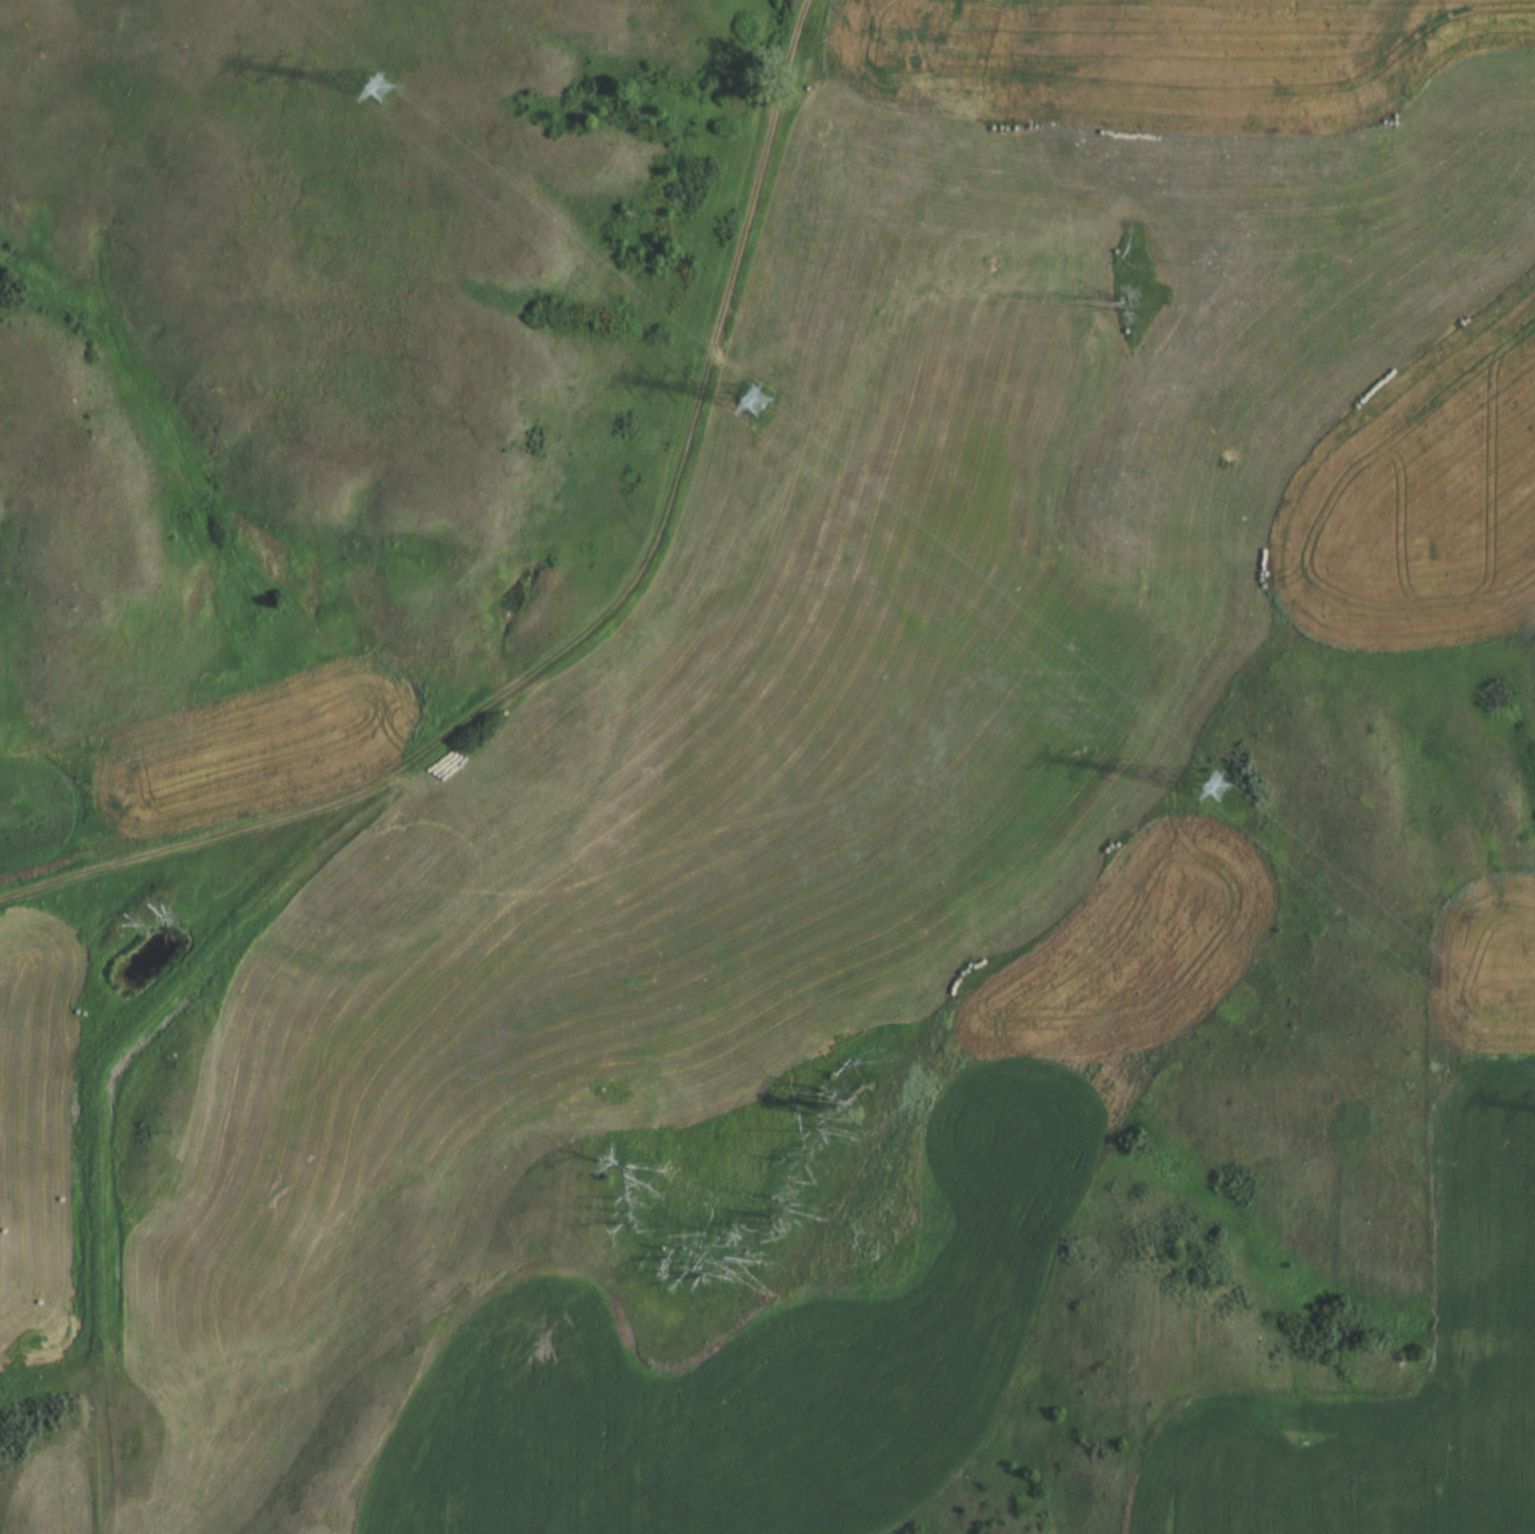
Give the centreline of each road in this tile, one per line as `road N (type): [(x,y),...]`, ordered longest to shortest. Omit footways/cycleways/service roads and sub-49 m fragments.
road 1 (track): [(0,908),(486,767),(611,622),(698,490),(850,0)]

